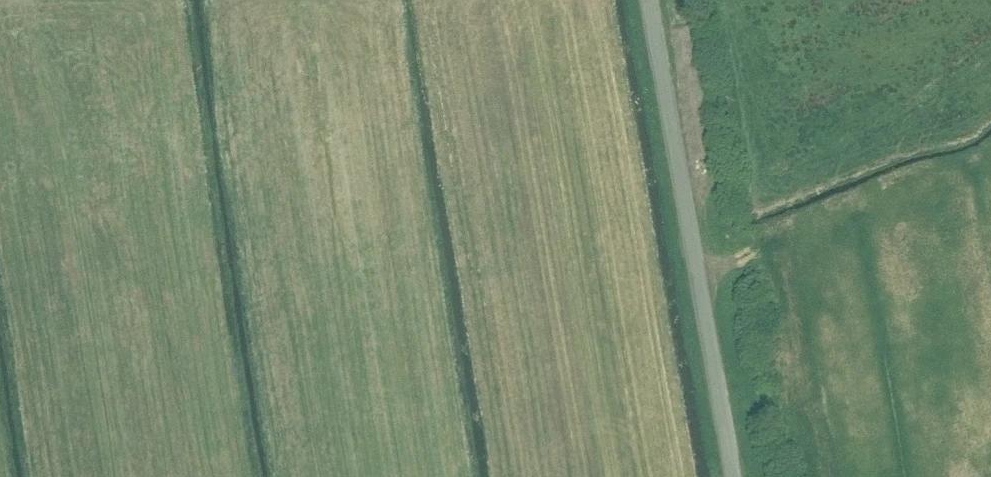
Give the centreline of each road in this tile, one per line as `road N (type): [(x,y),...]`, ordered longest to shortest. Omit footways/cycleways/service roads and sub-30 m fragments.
road 1 (tertiary): [(731,476),(648,0)]

